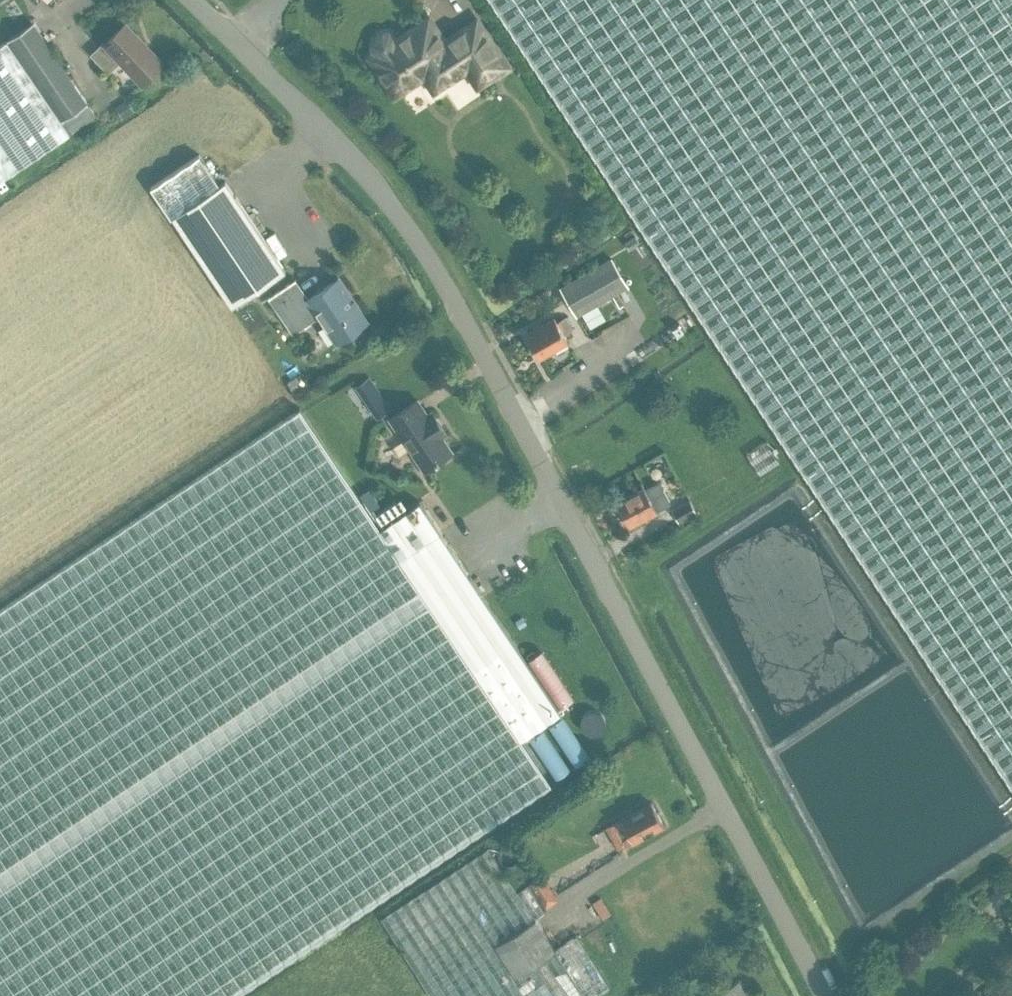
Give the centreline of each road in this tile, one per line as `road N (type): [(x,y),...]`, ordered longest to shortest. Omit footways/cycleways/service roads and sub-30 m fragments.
road 1 (residential): [(830,995),(482,347),(388,203),(197,0)]

